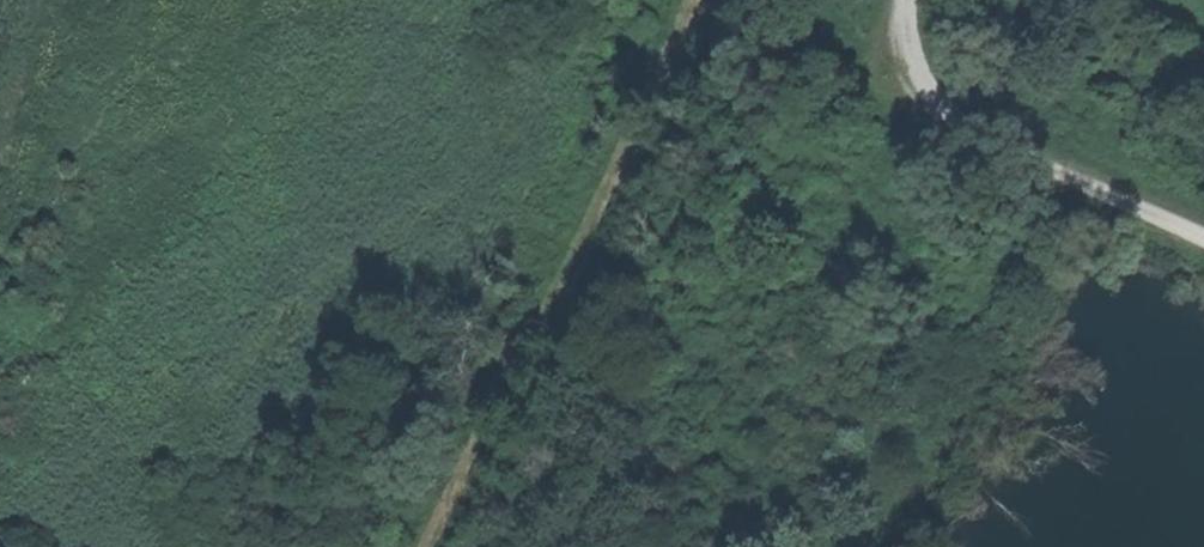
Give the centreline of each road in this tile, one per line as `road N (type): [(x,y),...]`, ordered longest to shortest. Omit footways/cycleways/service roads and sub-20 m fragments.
road 1 (track): [(1203,243),(959,131),(928,109),(901,62),(906,0)]

